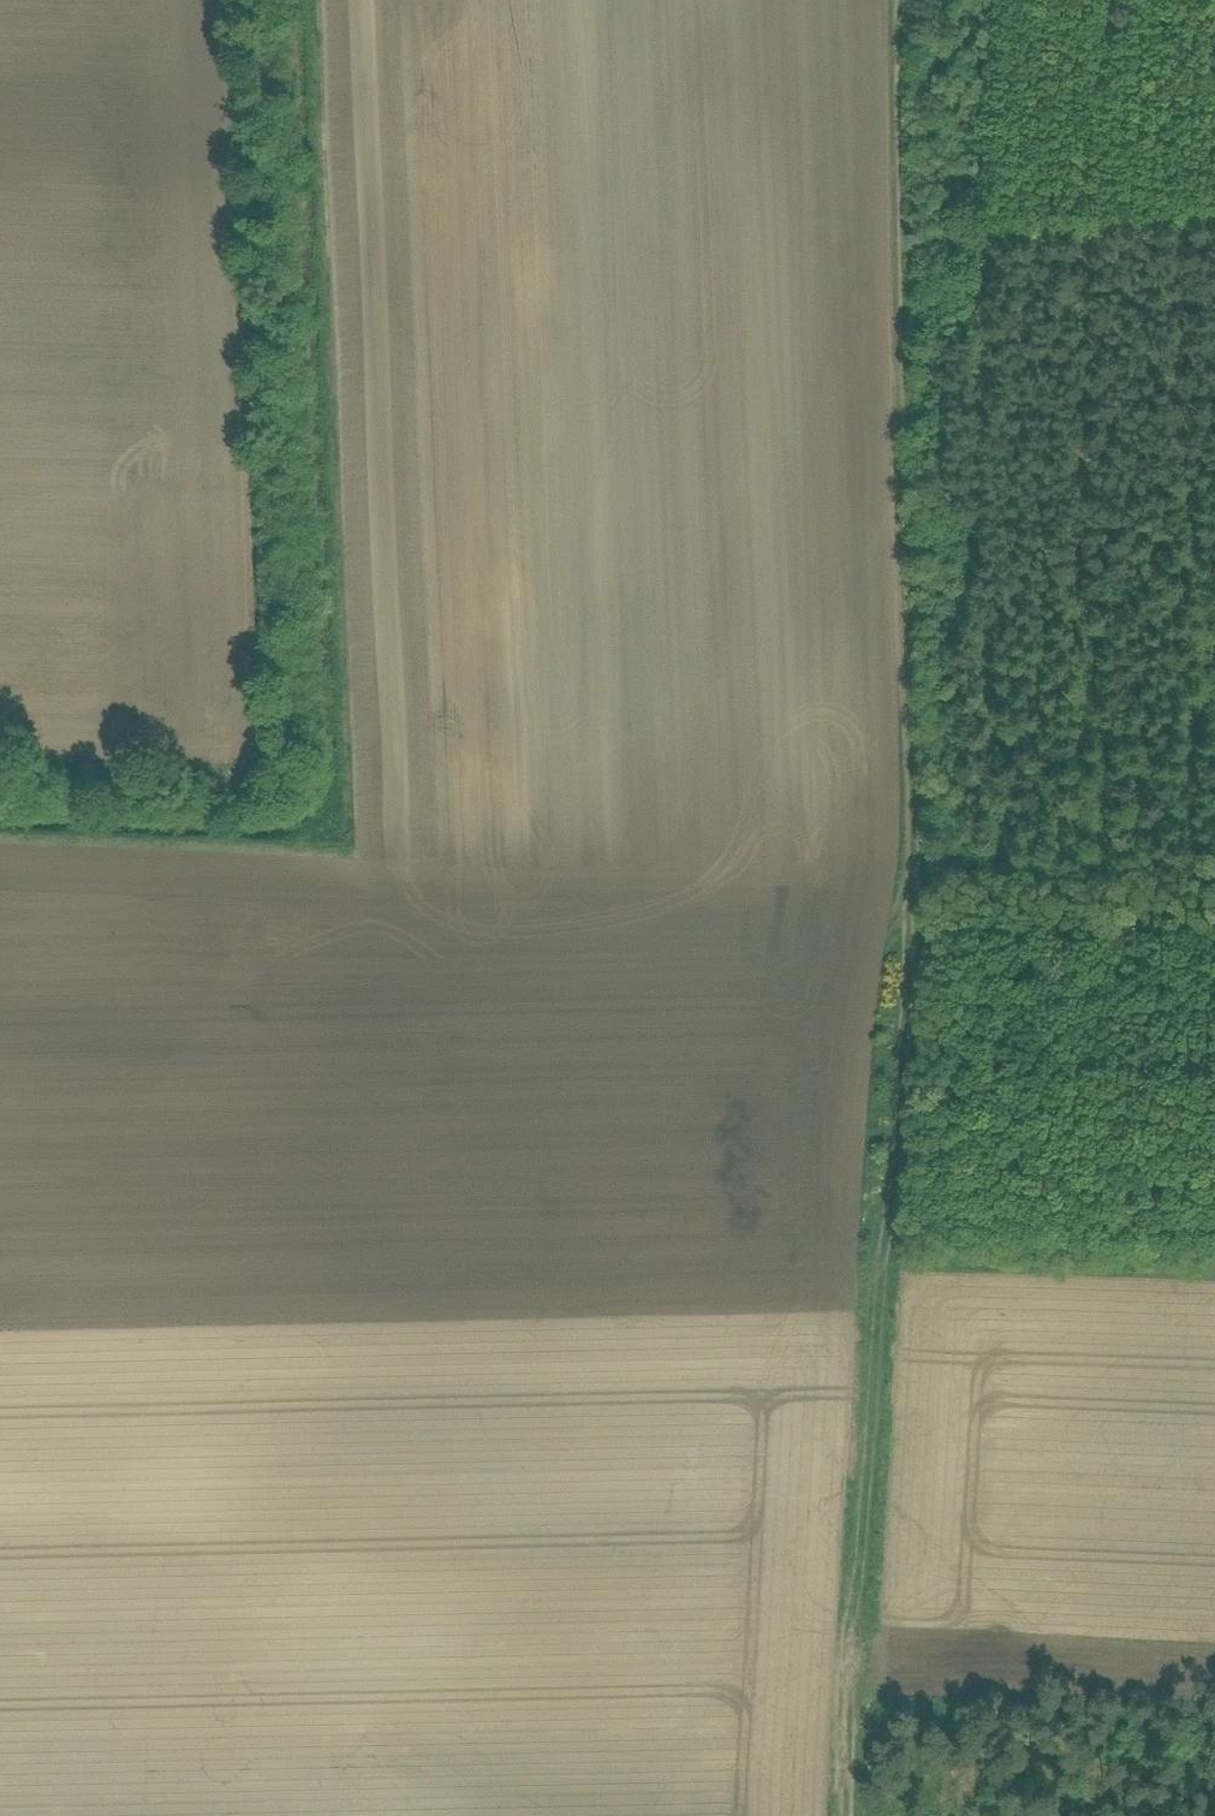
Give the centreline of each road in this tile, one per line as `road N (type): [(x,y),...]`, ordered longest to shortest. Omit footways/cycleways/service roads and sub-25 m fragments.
road 1 (track): [(902,0),(912,852),(849,1815)]
road 2 (track): [(1214,217),(905,254)]

